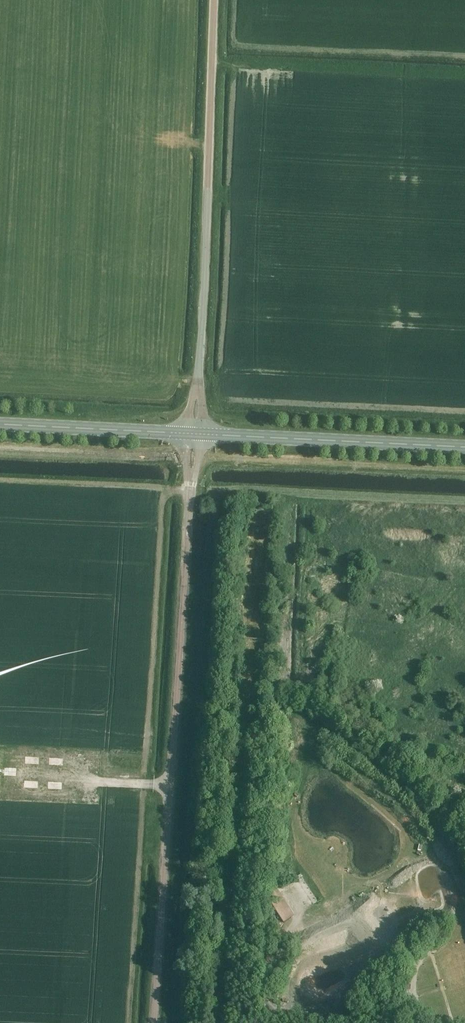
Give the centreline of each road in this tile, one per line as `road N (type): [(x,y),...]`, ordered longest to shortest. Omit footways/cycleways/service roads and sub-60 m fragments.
road 1 (unclassified): [(155,1022),(195,434)]
road 2 (unclassified): [(195,434),(215,0)]
road 3 (primary): [(464,447),(195,434)]
road 4 (primary): [(195,434),(0,424)]

